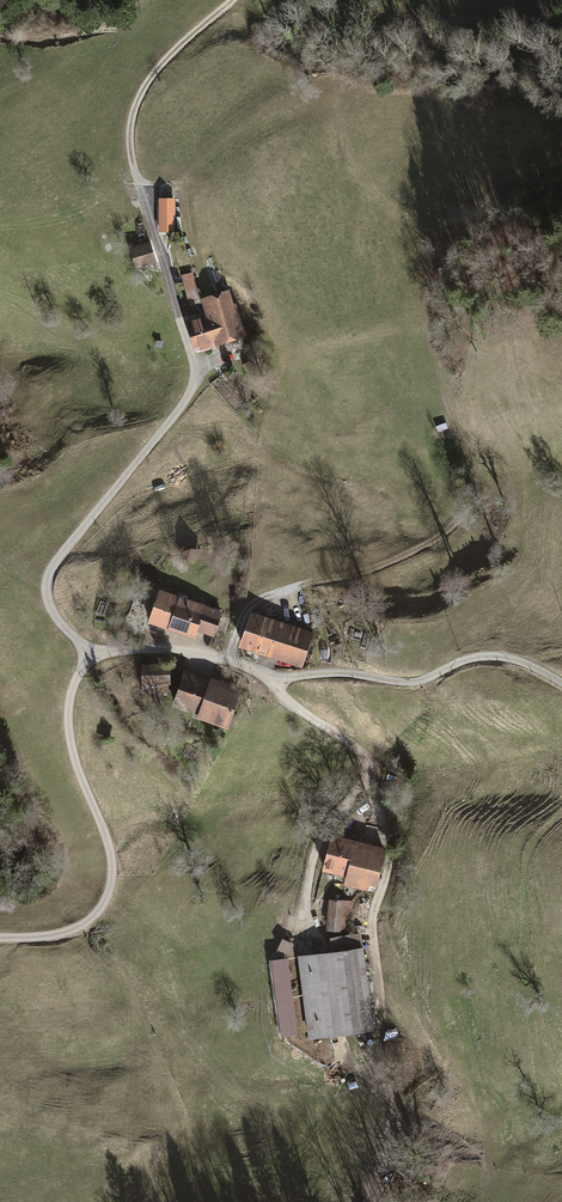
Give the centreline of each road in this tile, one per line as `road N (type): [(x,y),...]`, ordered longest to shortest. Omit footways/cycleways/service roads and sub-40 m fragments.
road 1 (unclassified): [(0,935),(81,926),(114,881),(109,846),(67,738),(72,680),(89,657),(170,649),(226,658),(273,683),(319,672),(398,682),(496,655),(561,686)]
road 2 (track): [(273,683),(287,705),(351,744),(369,766),(390,840),(372,942),(382,1022),(375,1048),(389,1113),(350,1201)]
road 3 (track): [(234,0),(168,57),(131,115),(128,150),(154,238)]
road 4 (track): [(289,1021),(281,954),(302,921),(313,859),(333,813),(375,787)]

